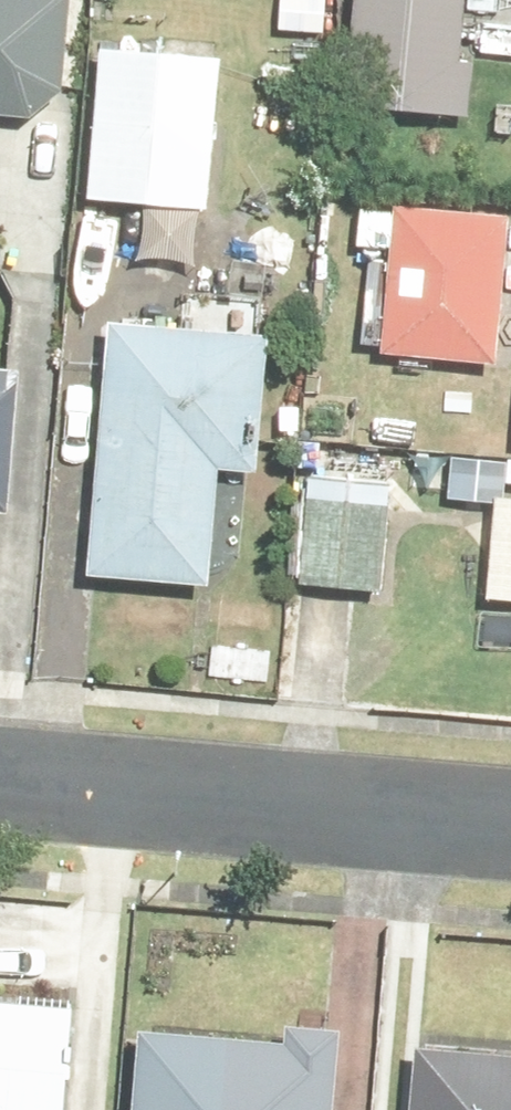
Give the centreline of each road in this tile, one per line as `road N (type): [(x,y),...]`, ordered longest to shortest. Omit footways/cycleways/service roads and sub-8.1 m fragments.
road 1 (residential): [(510,826),(0,782)]

